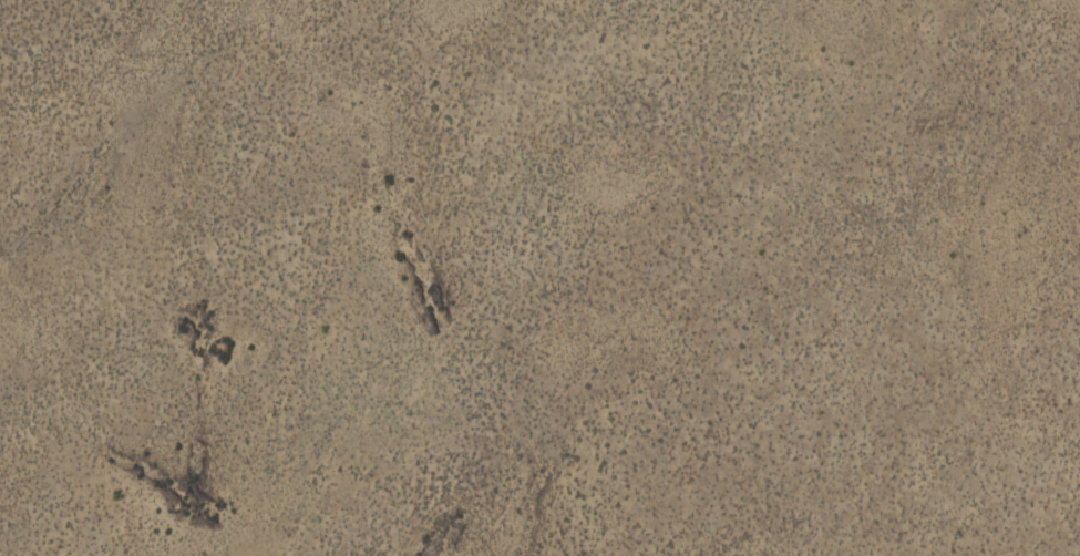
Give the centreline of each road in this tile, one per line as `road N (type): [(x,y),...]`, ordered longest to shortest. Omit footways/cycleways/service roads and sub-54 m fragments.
road 1 (residential): [(237,0),(223,25),(0,259)]

